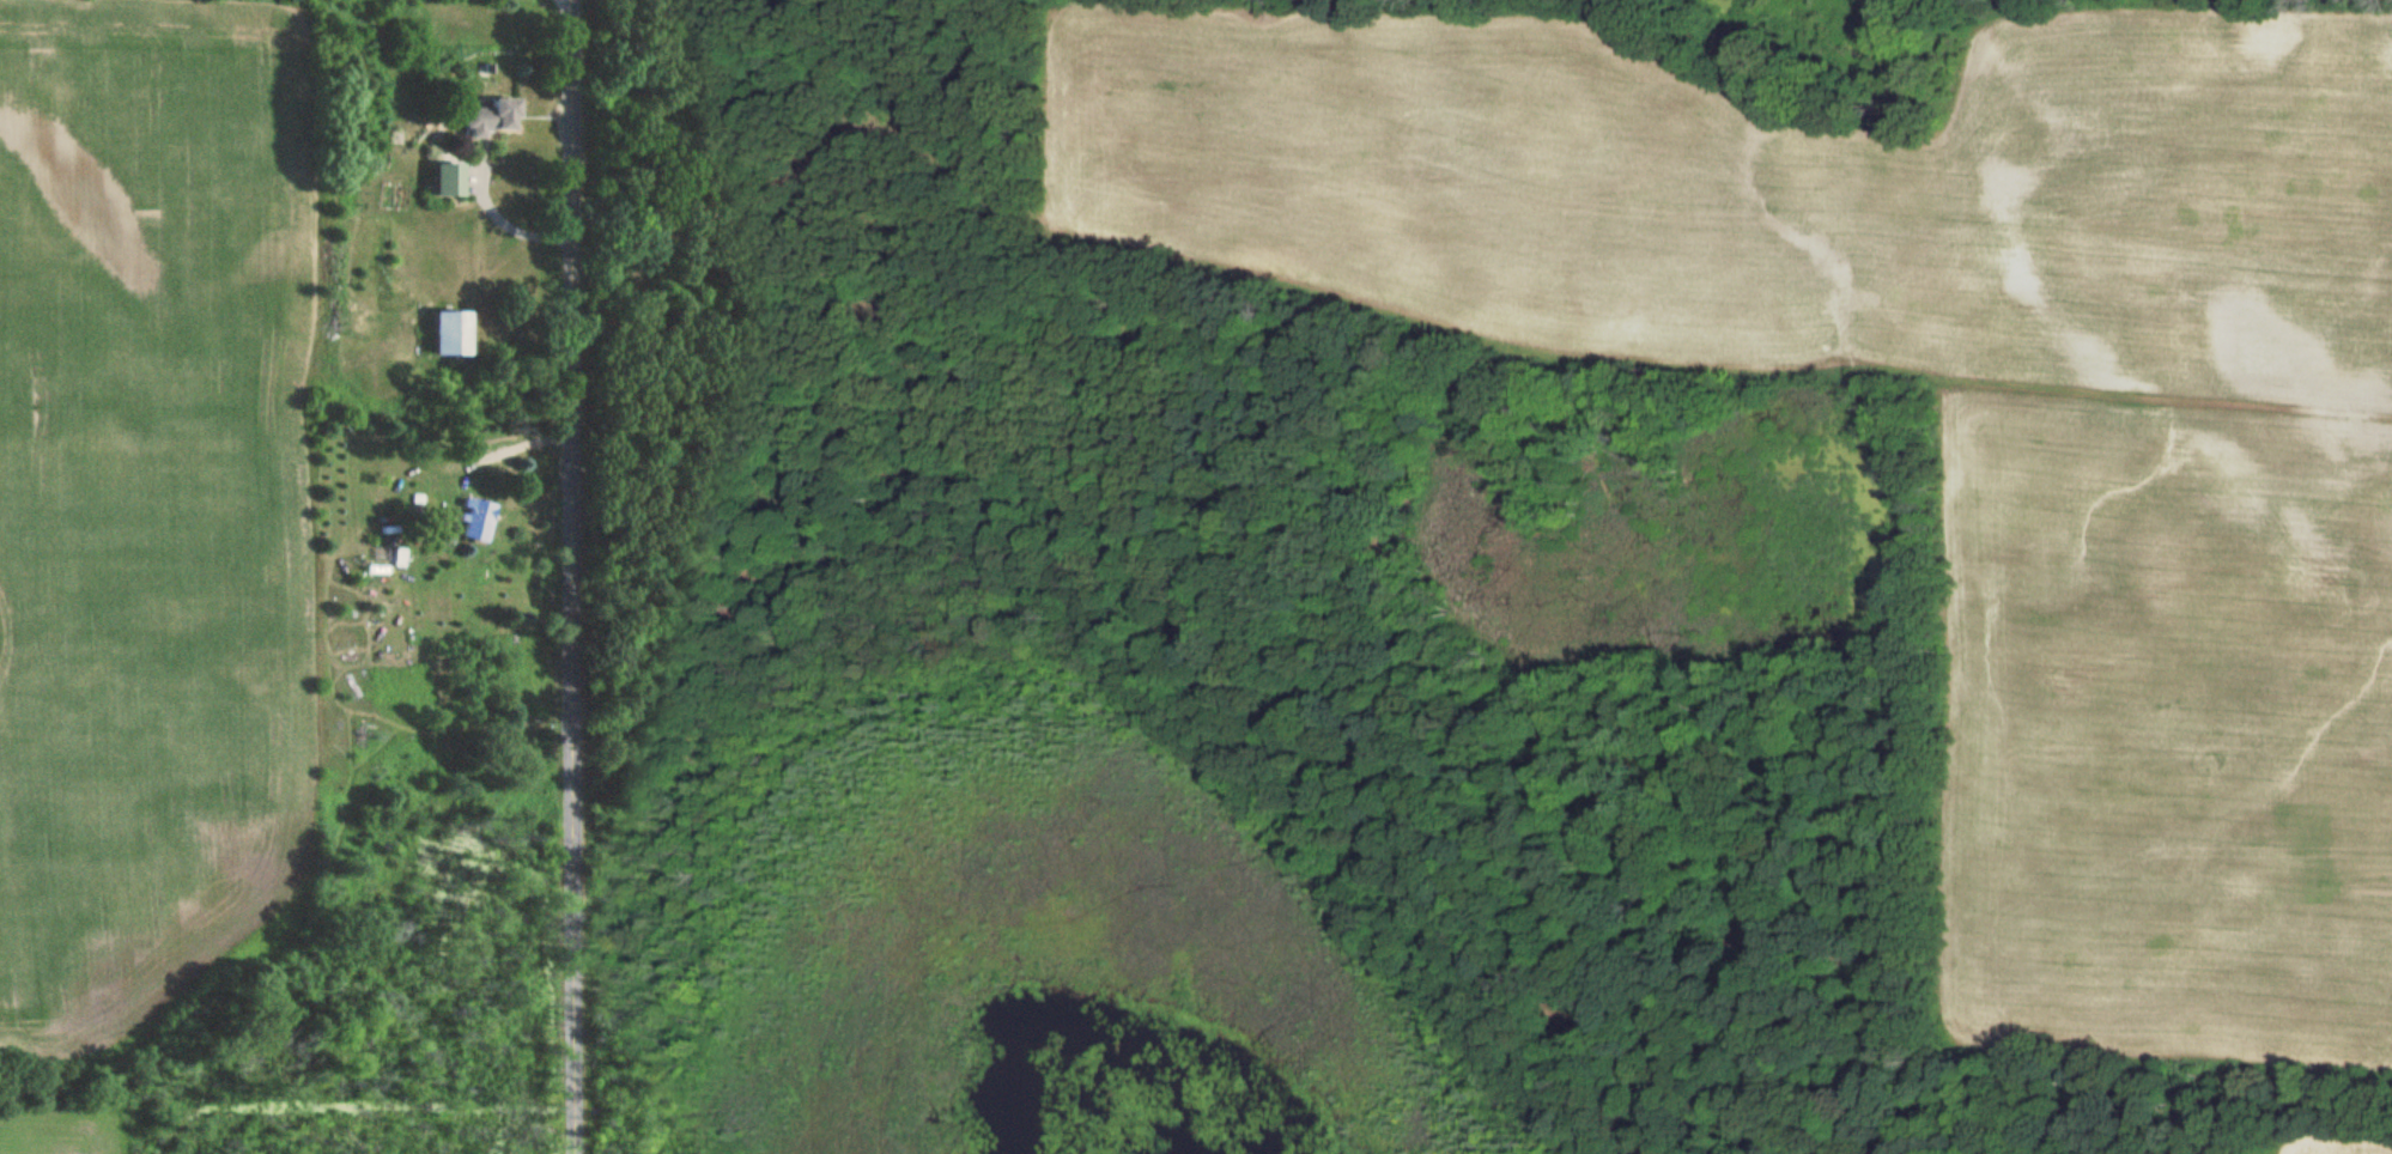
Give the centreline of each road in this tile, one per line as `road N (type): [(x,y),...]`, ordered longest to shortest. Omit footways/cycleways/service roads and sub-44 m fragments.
road 1 (residential): [(573,1153),(565,0)]

